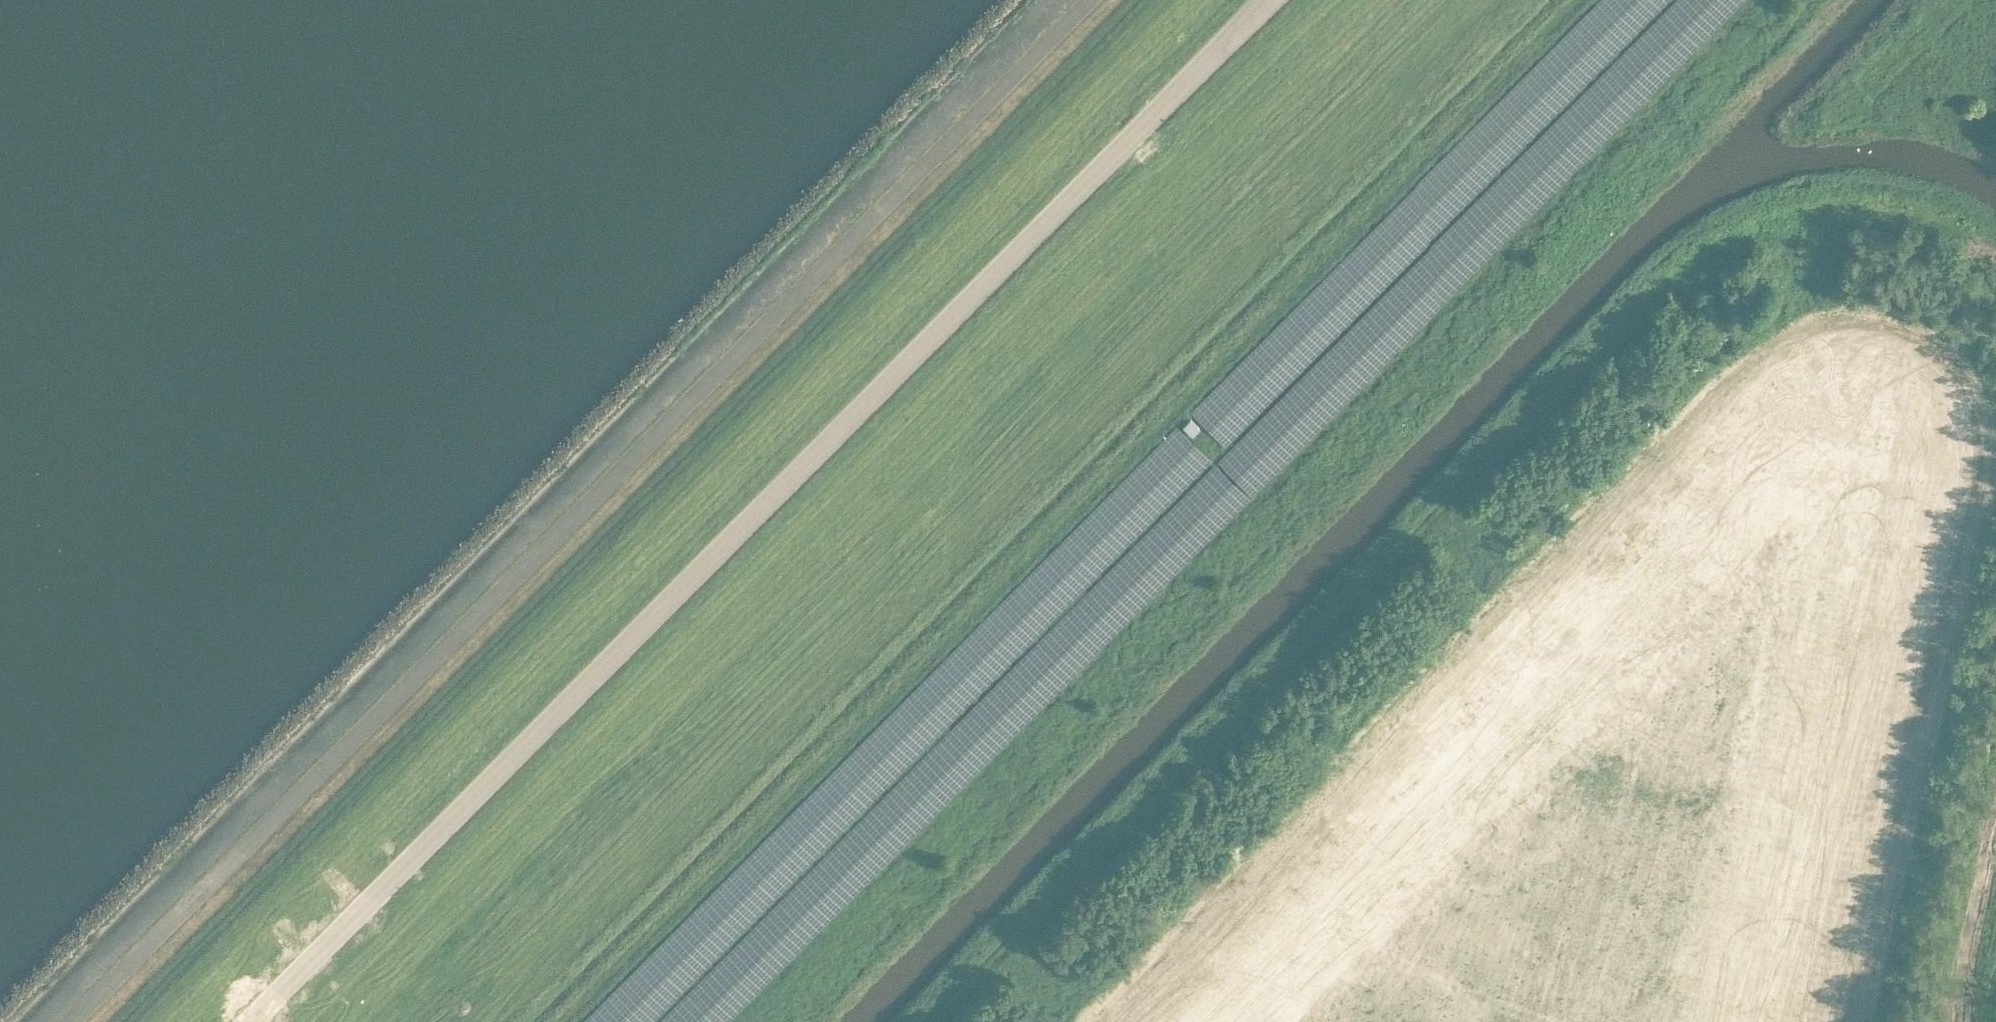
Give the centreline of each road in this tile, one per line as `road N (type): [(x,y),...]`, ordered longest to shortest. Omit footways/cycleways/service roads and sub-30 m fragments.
road 1 (tertiary): [(245,1021),(1262,0)]

